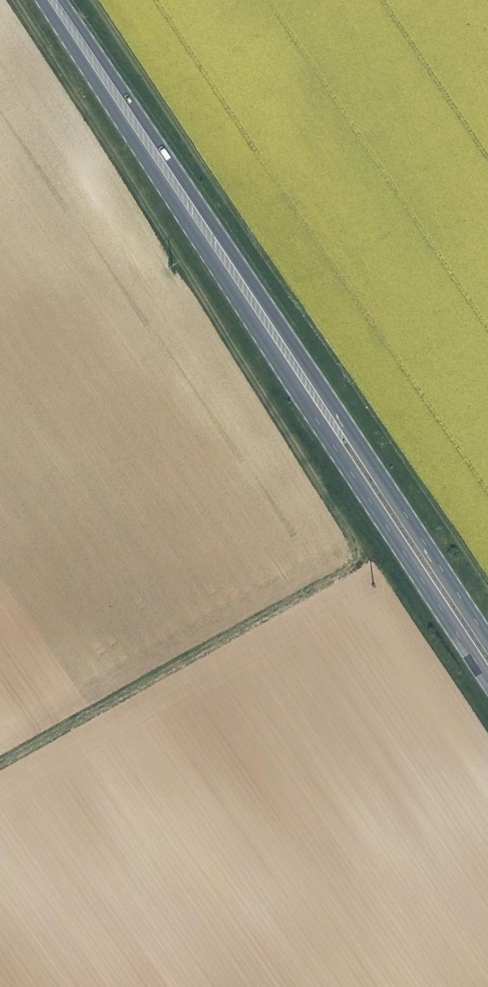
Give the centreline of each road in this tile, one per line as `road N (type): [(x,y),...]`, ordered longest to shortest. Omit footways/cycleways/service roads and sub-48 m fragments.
road 1 (track): [(11,0),(371,556),(0,763)]
road 2 (primary): [(44,0),(487,677)]
road 3 (primary): [(487,637),(64,0)]
road 4 (track): [(95,0),(487,586)]

